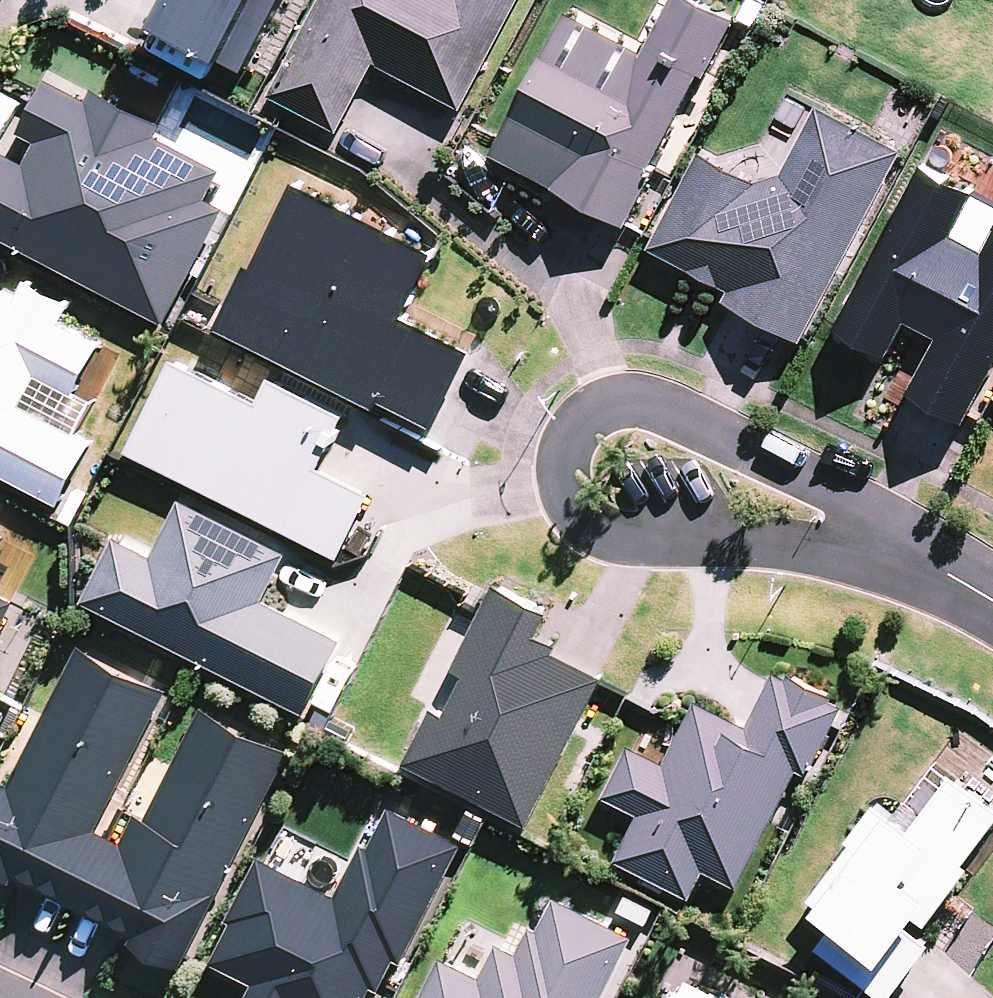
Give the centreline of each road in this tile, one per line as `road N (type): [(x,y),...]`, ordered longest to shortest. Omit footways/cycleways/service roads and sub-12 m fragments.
road 1 (residential): [(969,586),(820,544),(650,534),(611,522),(578,491),(566,437),(583,408),(623,386),(648,388),(895,510)]

